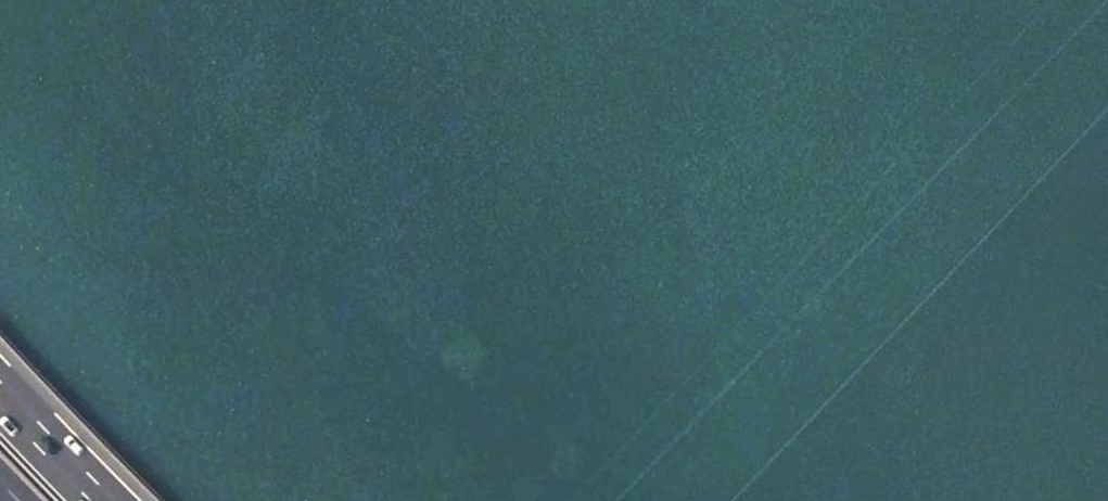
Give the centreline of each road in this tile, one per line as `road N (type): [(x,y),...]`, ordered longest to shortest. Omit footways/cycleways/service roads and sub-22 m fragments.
road 1 (trunk): [(105,500),(0,392)]

